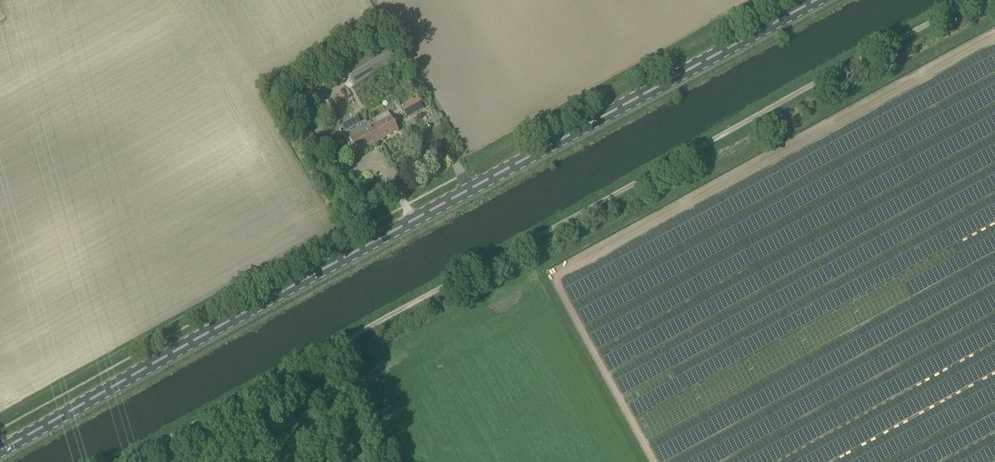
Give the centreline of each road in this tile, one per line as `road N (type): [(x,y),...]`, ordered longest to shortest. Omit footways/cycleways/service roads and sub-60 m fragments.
road 1 (unclassified): [(100,461),(945,0)]
road 2 (primary): [(0,452),(818,0)]

